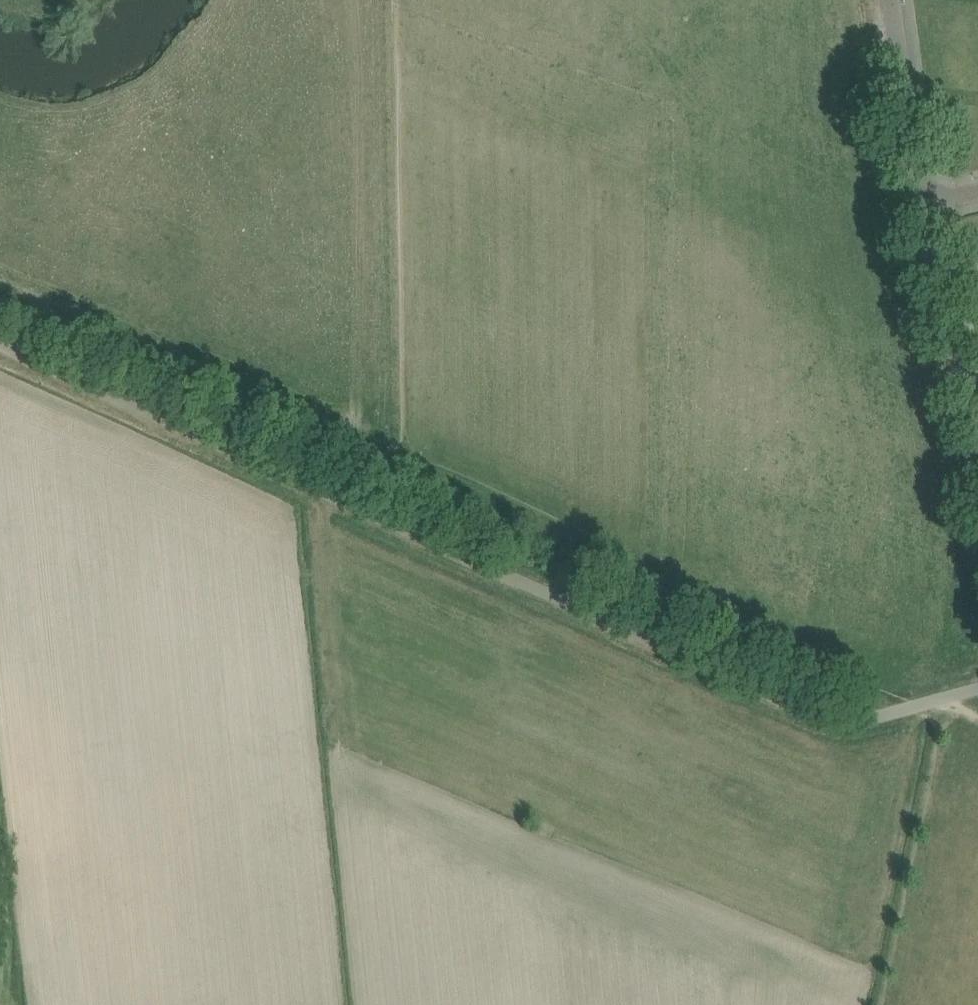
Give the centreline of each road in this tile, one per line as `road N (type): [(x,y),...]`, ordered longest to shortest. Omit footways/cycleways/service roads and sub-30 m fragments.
road 1 (unclassified): [(936,203),(895,0)]
road 2 (unclassified): [(977,384),(936,203)]

